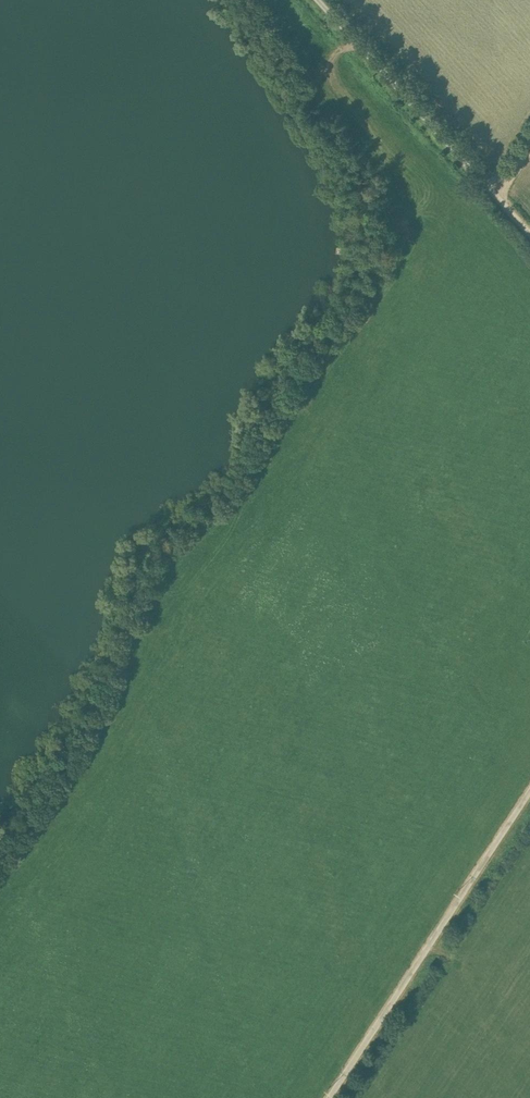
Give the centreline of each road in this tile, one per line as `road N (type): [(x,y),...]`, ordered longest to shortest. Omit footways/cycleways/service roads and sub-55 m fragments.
road 1 (unclassified): [(331,1097),(529,794)]
road 2 (unclassified): [(529,233),(317,0)]

